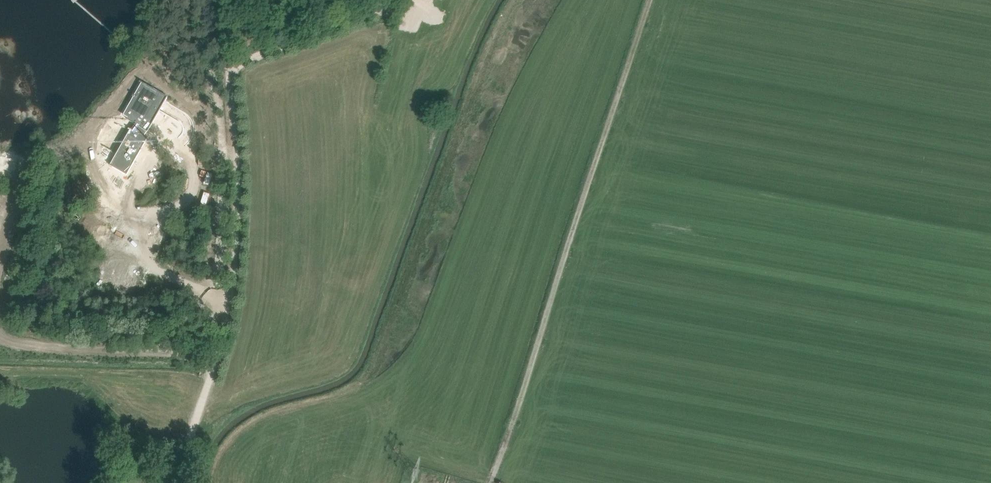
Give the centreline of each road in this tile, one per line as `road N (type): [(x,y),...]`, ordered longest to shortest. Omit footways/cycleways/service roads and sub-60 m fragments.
road 1 (track): [(191,482),(192,430),(212,379),(238,227),(223,62),(384,0)]

